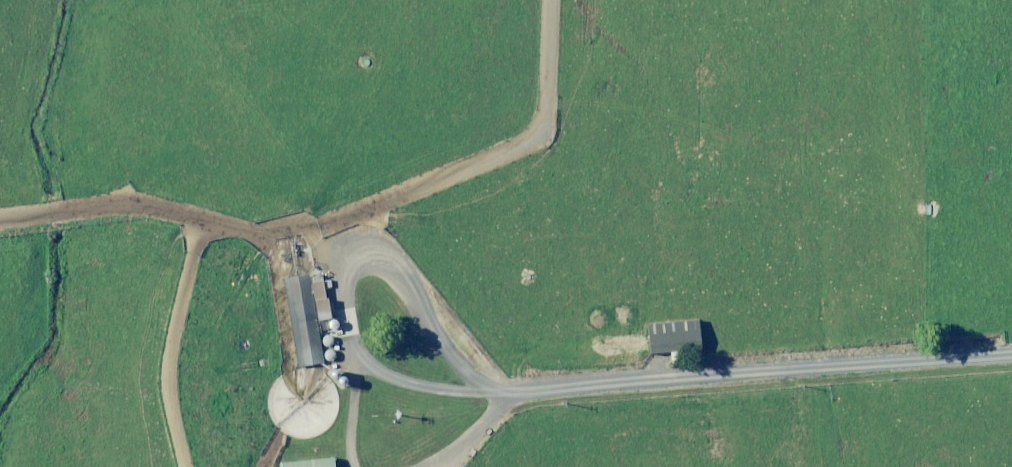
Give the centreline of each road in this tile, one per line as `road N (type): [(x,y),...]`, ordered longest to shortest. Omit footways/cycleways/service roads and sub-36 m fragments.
road 1 (track): [(493,408),(1011,367)]
road 2 (track): [(535,0),(527,127),(307,244)]
road 3 (track): [(307,244),(36,199),(0,209)]
road 4 (track): [(307,244),(493,408)]

